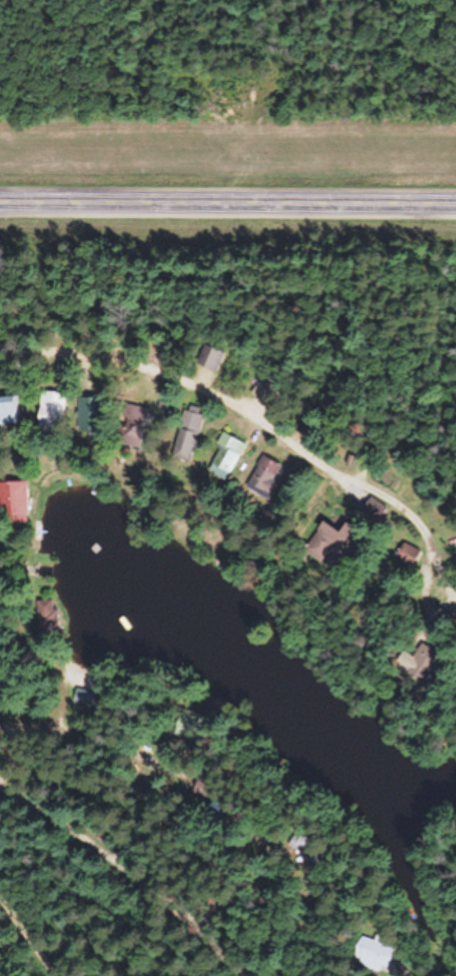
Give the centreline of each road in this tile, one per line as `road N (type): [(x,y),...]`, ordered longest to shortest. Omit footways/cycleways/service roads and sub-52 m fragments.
road 1 (primary): [(455,211),(0,209)]
road 2 (residential): [(255,975),(175,891),(119,847),(0,794)]

